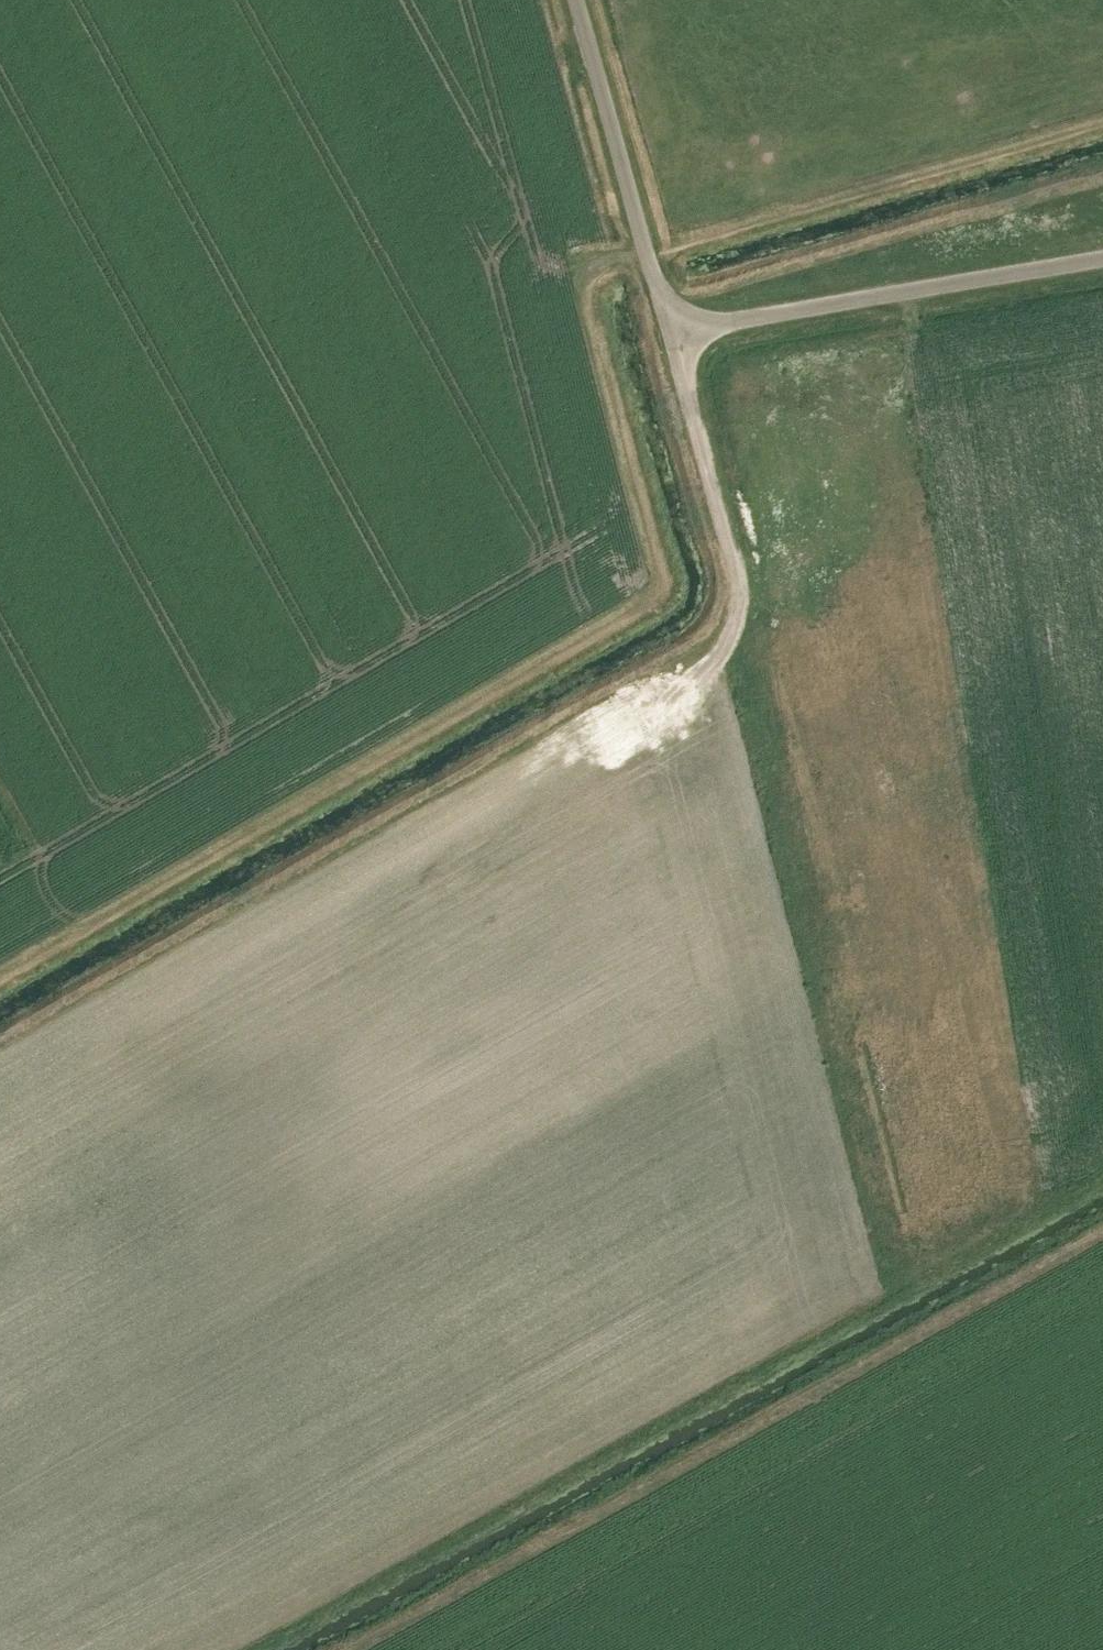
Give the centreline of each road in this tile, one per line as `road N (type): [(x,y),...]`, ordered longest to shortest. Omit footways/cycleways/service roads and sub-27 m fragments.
road 1 (unclassified): [(1102,259),(699,330),(679,322),(661,304),(576,0)]

